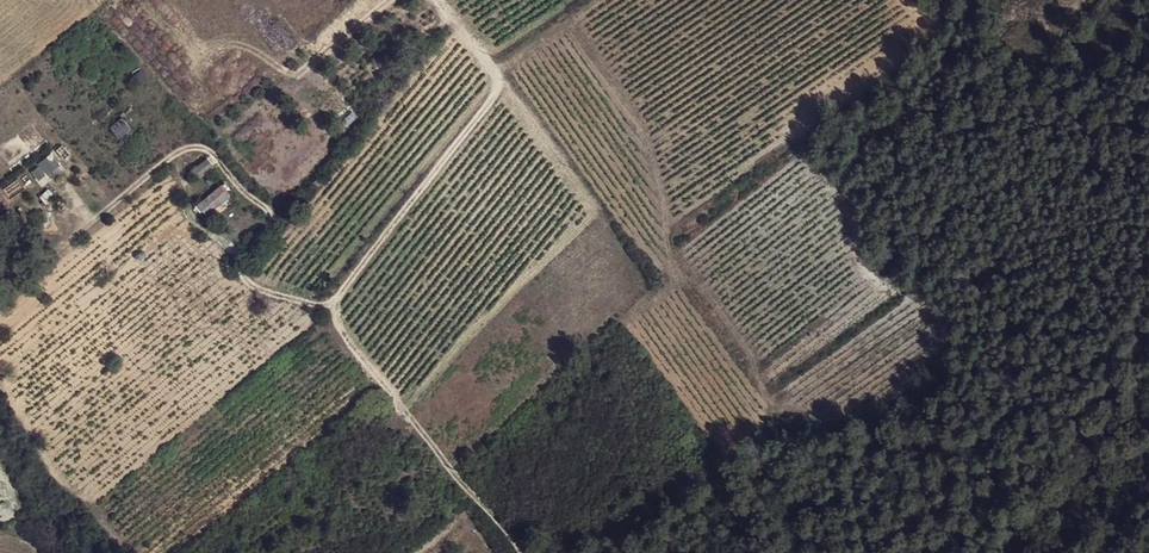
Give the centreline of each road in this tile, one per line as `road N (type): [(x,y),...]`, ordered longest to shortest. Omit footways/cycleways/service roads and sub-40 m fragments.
road 1 (track): [(517,552),(327,315),(336,289),(499,88),(497,73),(432,0)]

